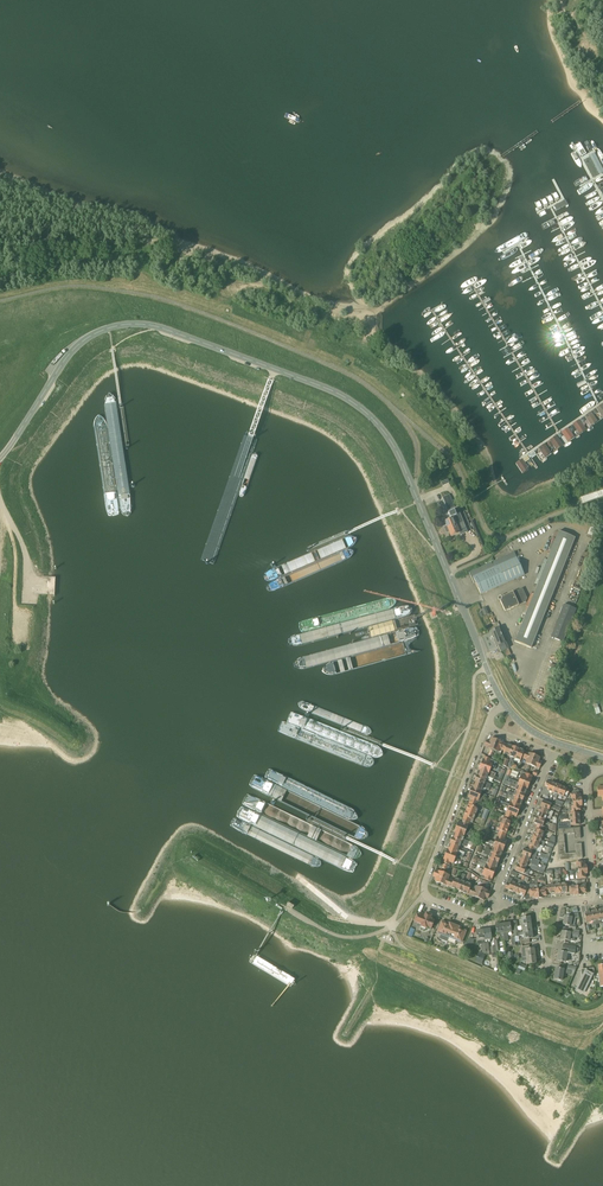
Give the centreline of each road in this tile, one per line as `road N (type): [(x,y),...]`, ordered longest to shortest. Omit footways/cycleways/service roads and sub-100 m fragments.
road 1 (unclassified): [(505,705),(397,452),(368,414),(338,394),(163,328),(124,325),(69,355),(0,458)]
road 2 (residential): [(502,912),(474,916),(423,889),(487,726)]
road 3 (track): [(149,900),(178,843),(194,836),(333,918)]
road 4 (unclassified): [(502,912),(498,890),(552,753)]
road 5 (residential): [(578,900),(593,893),(589,773)]

